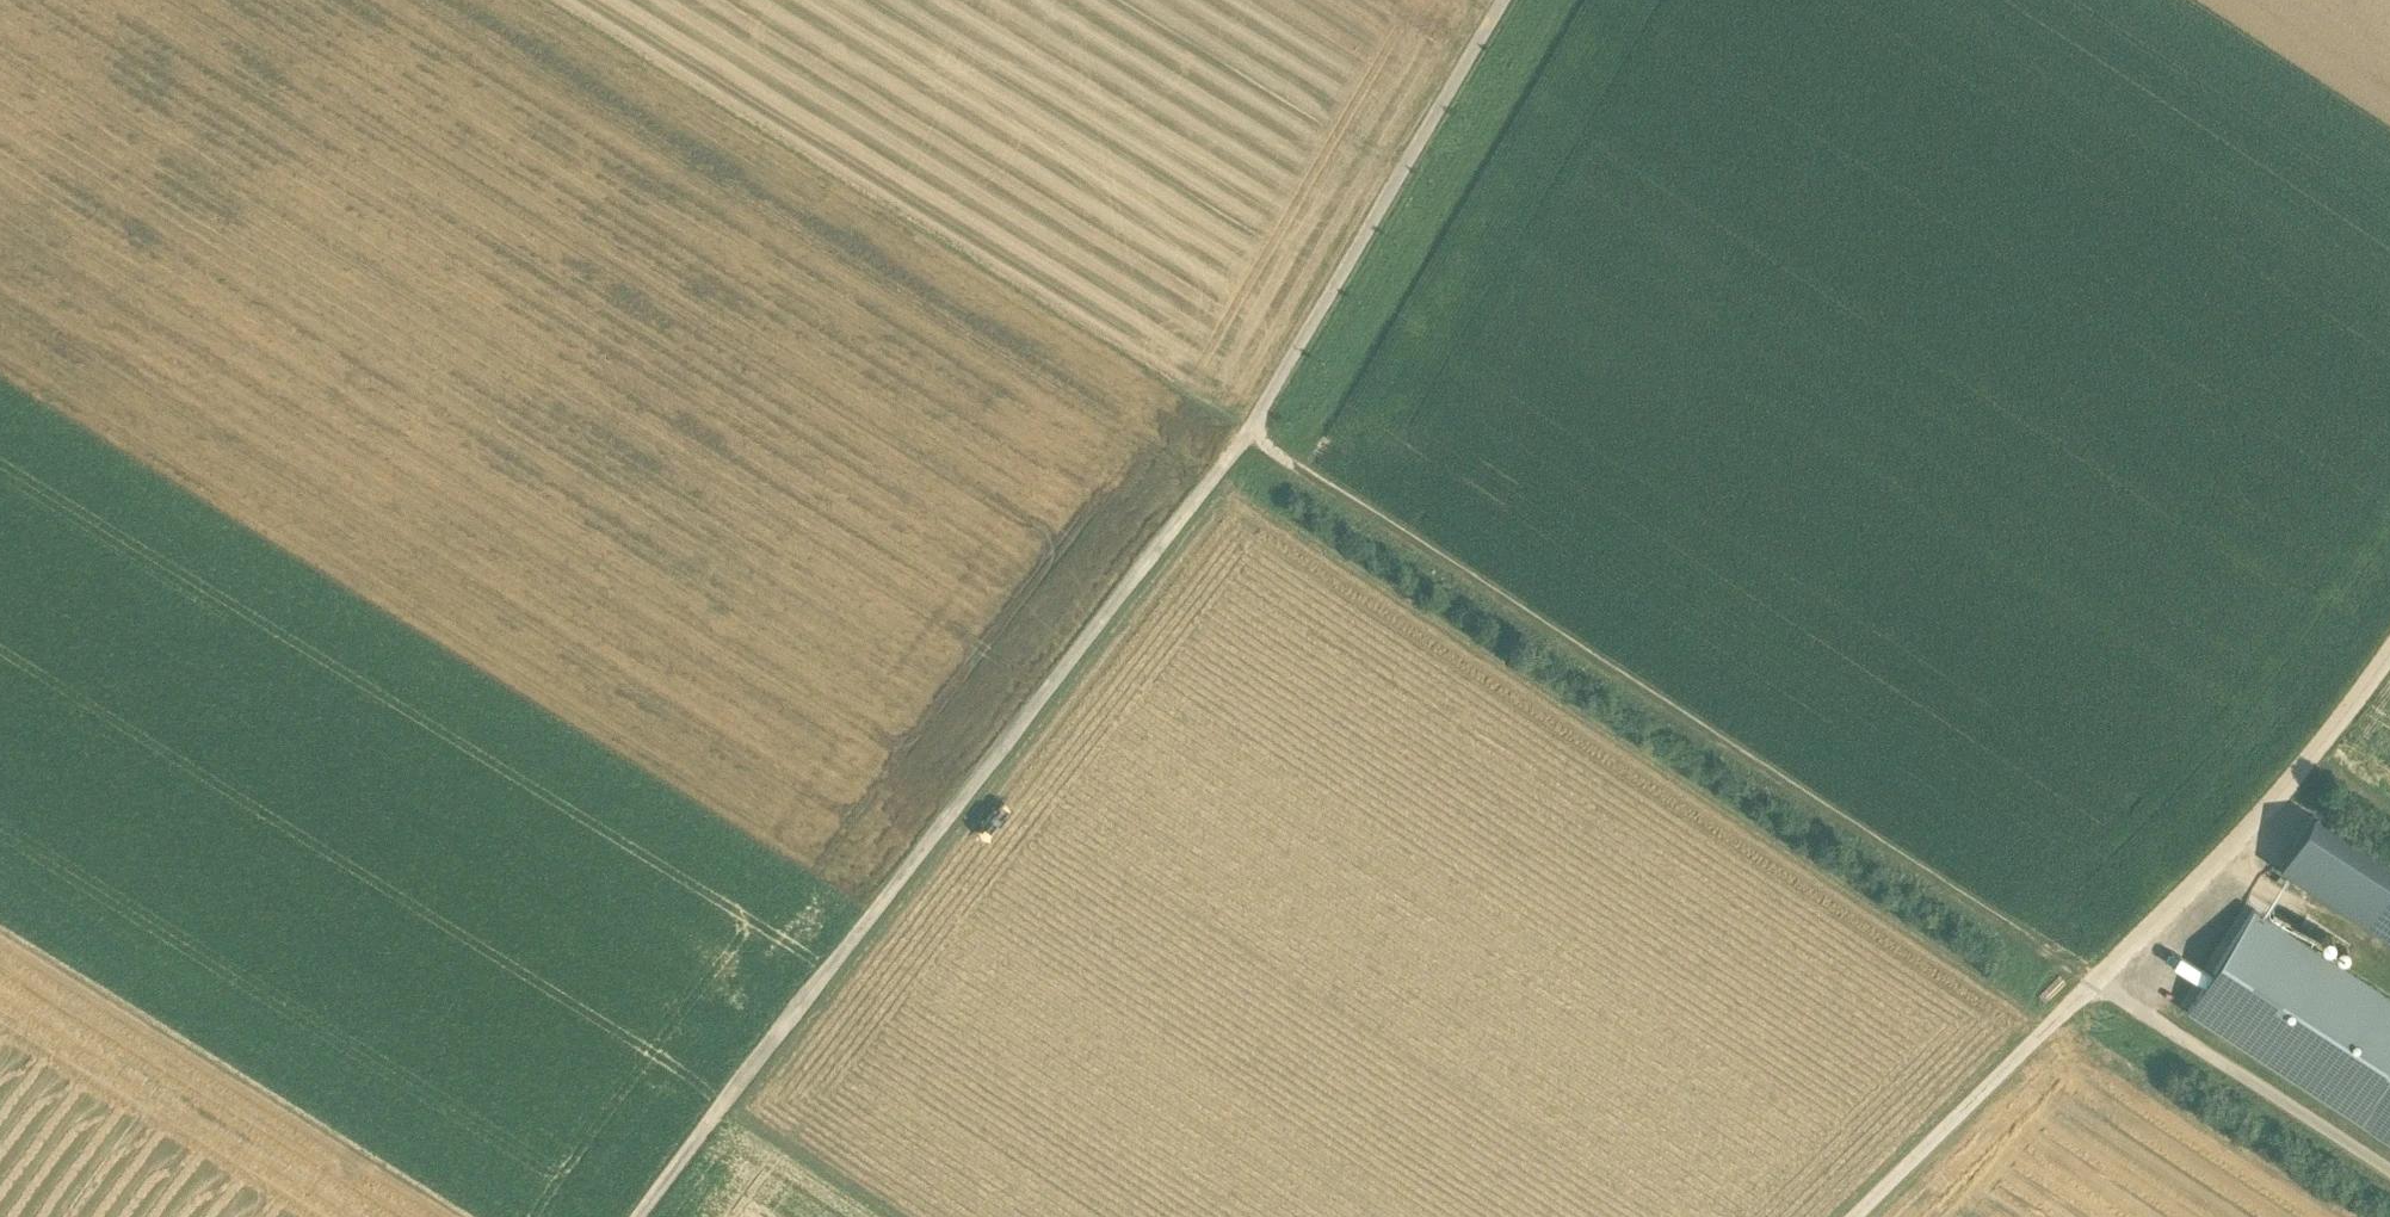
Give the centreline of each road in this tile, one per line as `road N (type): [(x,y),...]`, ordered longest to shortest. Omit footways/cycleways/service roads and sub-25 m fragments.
road 1 (track): [(1249,432),(1965,905),(2096,982)]
road 2 (track): [(1249,432),(642,1216)]
road 3 (track): [(1503,0),(1249,432)]
road 4 (track): [(2096,982),(2319,752),(2389,649)]
road 5 (track): [(2389,1174),(2096,982)]
road 6 (track): [(1857,1216),(2096,982)]

